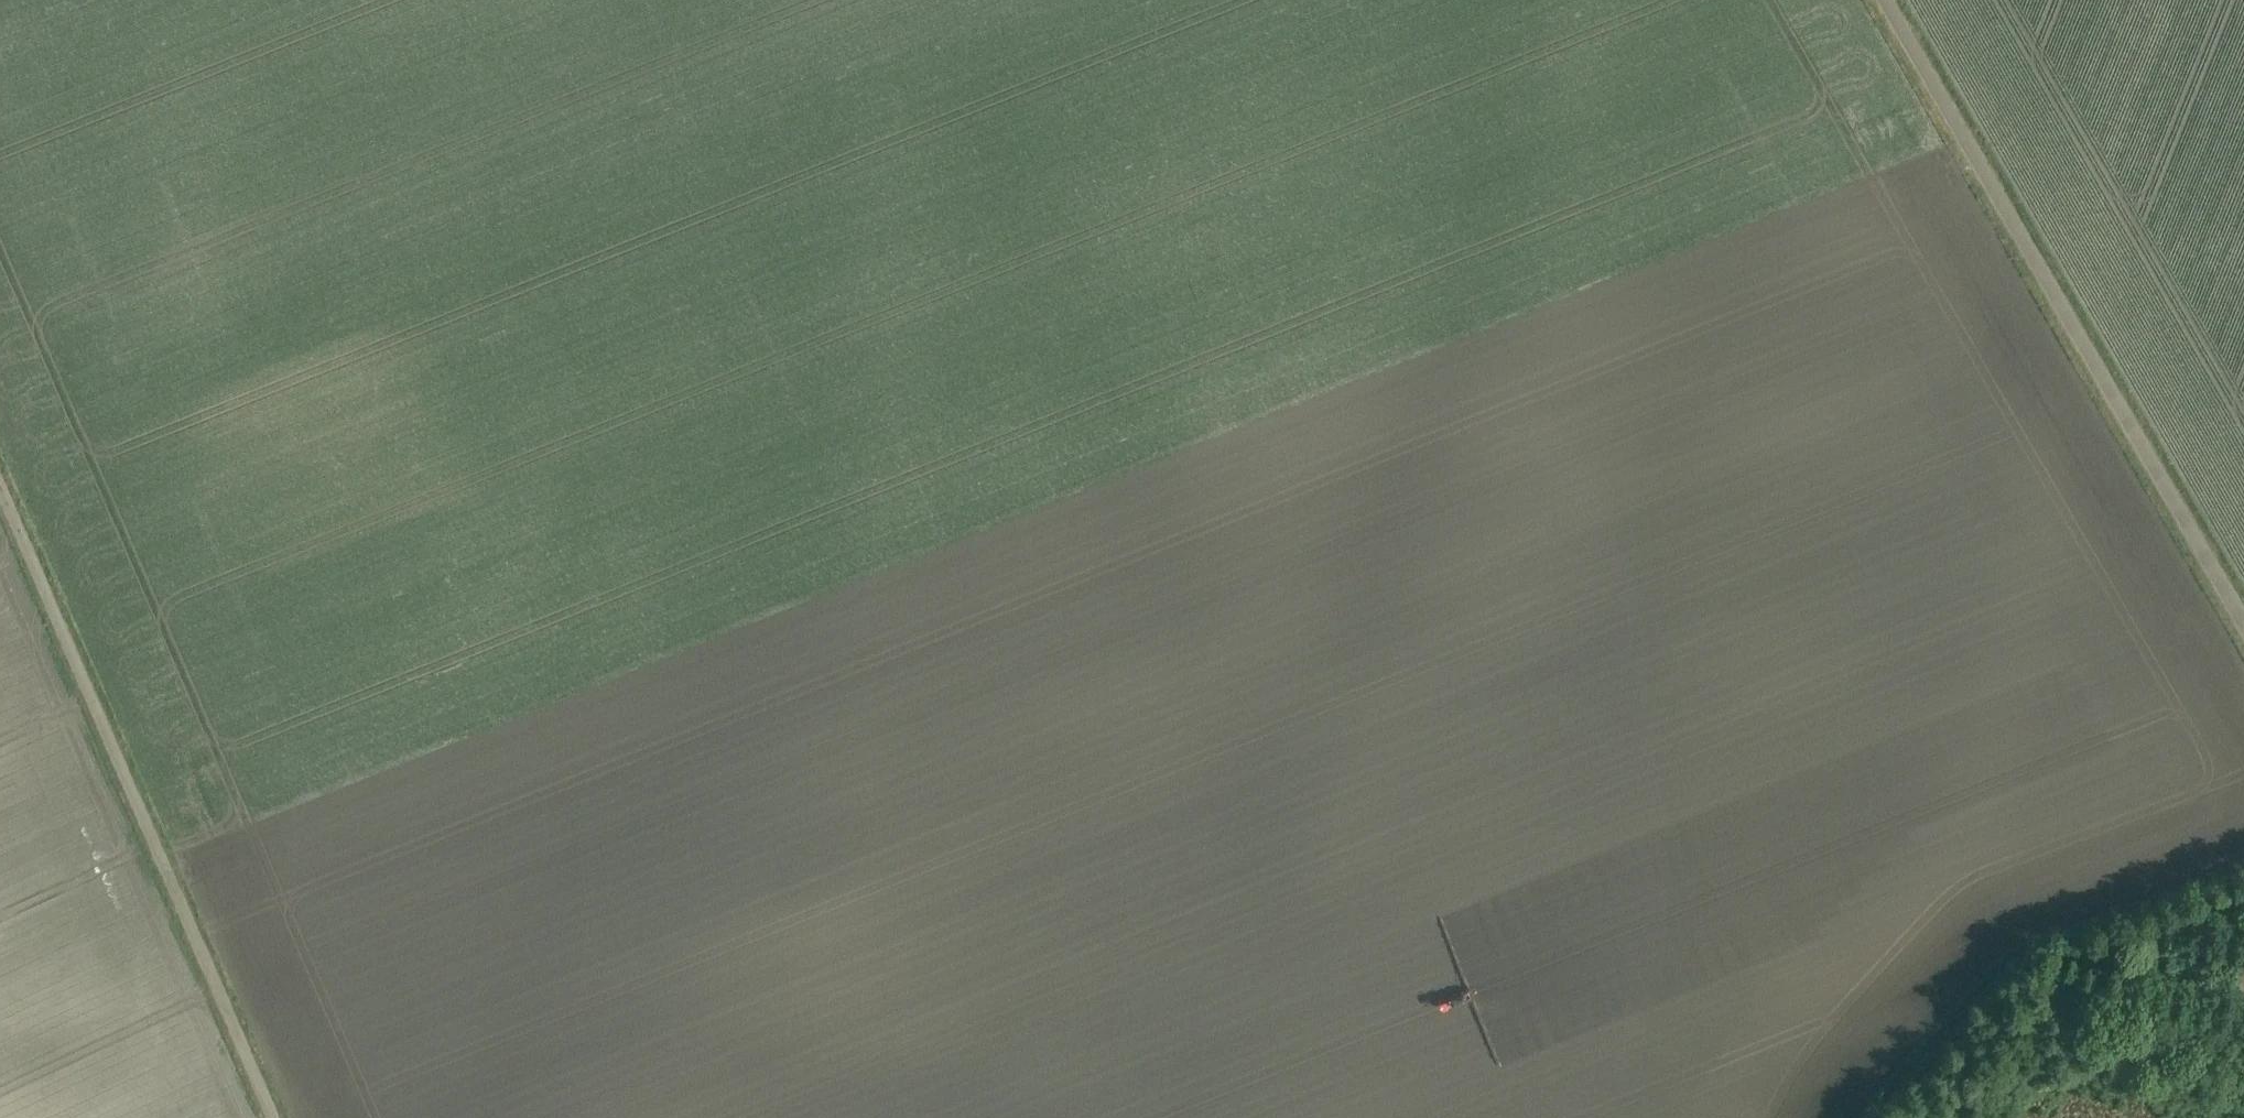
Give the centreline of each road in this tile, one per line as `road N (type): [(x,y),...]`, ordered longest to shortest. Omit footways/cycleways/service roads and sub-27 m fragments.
road 1 (unclassified): [(2243,616),(1887,0)]
road 2 (unclassified): [(271,1117),(0,486)]

